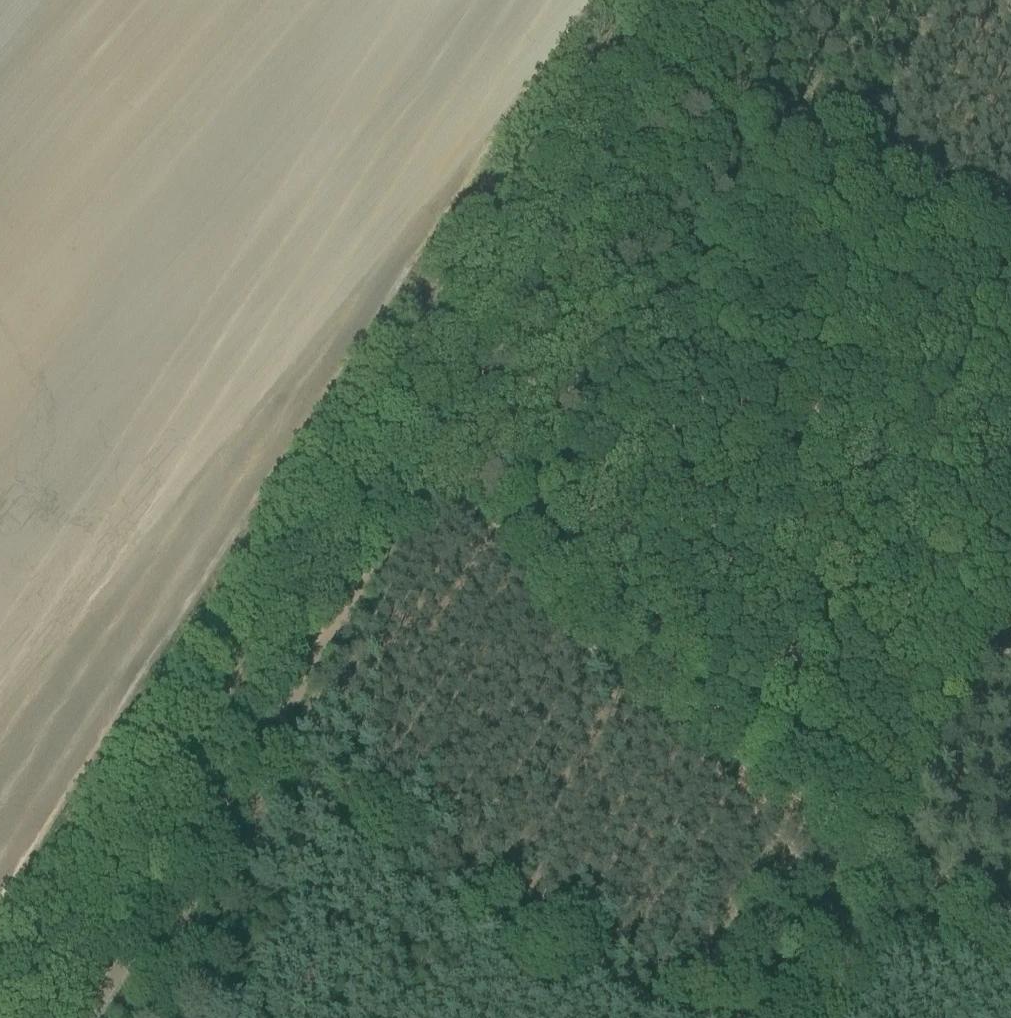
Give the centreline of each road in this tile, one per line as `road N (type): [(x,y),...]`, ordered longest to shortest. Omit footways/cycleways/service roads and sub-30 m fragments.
road 1 (track): [(720,0),(73,1017)]
road 2 (track): [(1010,246),(671,78)]

